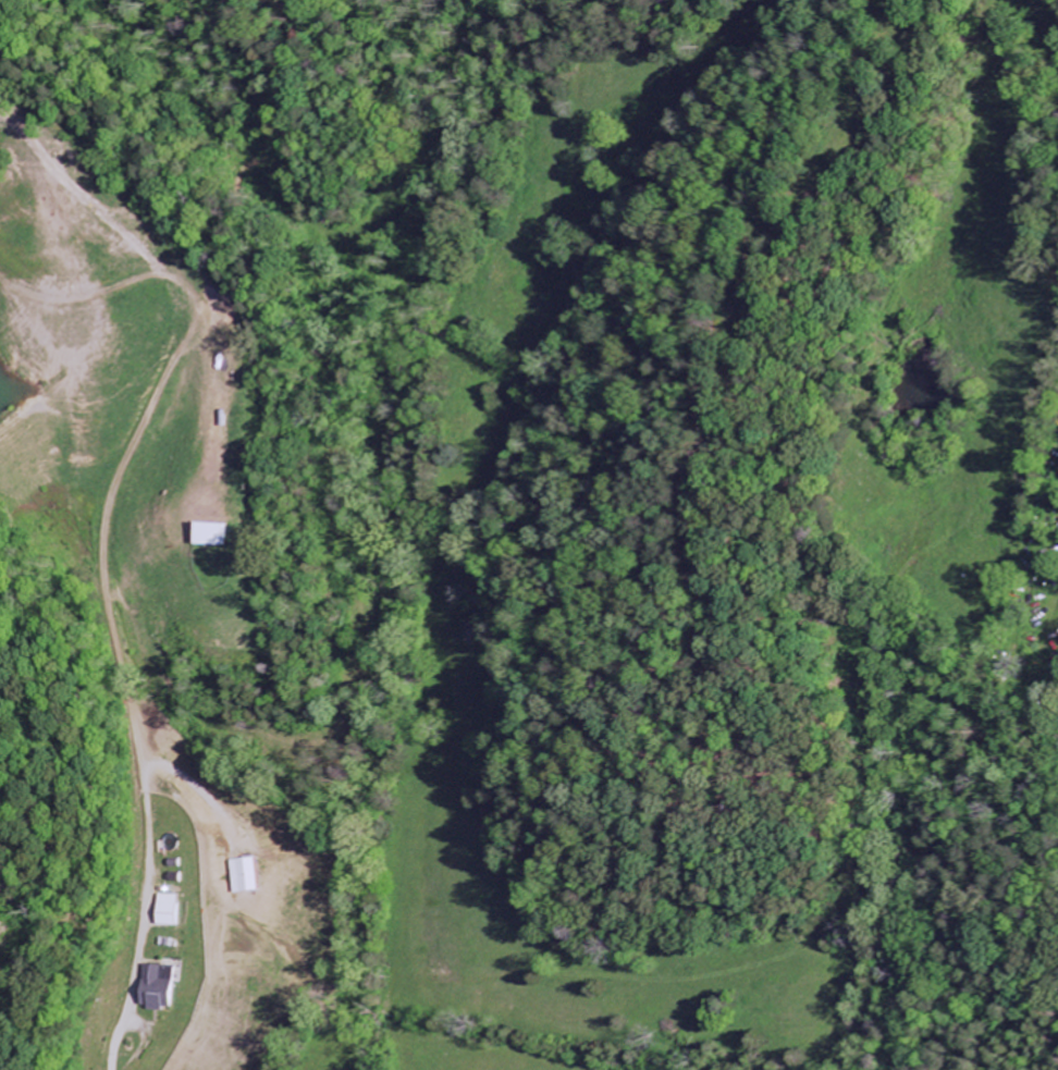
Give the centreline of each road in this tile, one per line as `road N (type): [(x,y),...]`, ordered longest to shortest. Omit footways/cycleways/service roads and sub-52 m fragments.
road 1 (track): [(125,1018),(135,877),(132,772),(98,631),(104,512),(134,422),(190,316),(193,293),(177,275),(151,271),(88,297),(34,299),(0,281)]
road 2 (residential): [(100,1065),(103,1029),(125,1018),(146,1028),(145,1046),(100,1065)]

